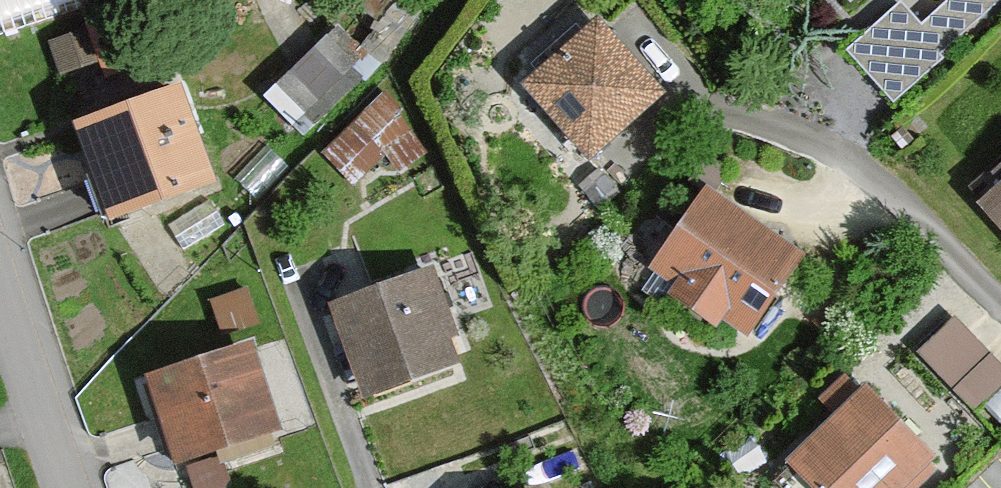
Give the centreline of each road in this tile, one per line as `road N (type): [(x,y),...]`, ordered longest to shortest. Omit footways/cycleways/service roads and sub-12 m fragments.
road 1 (residential): [(0,270),(72,487)]
road 2 (residential): [(309,308),(375,487)]

